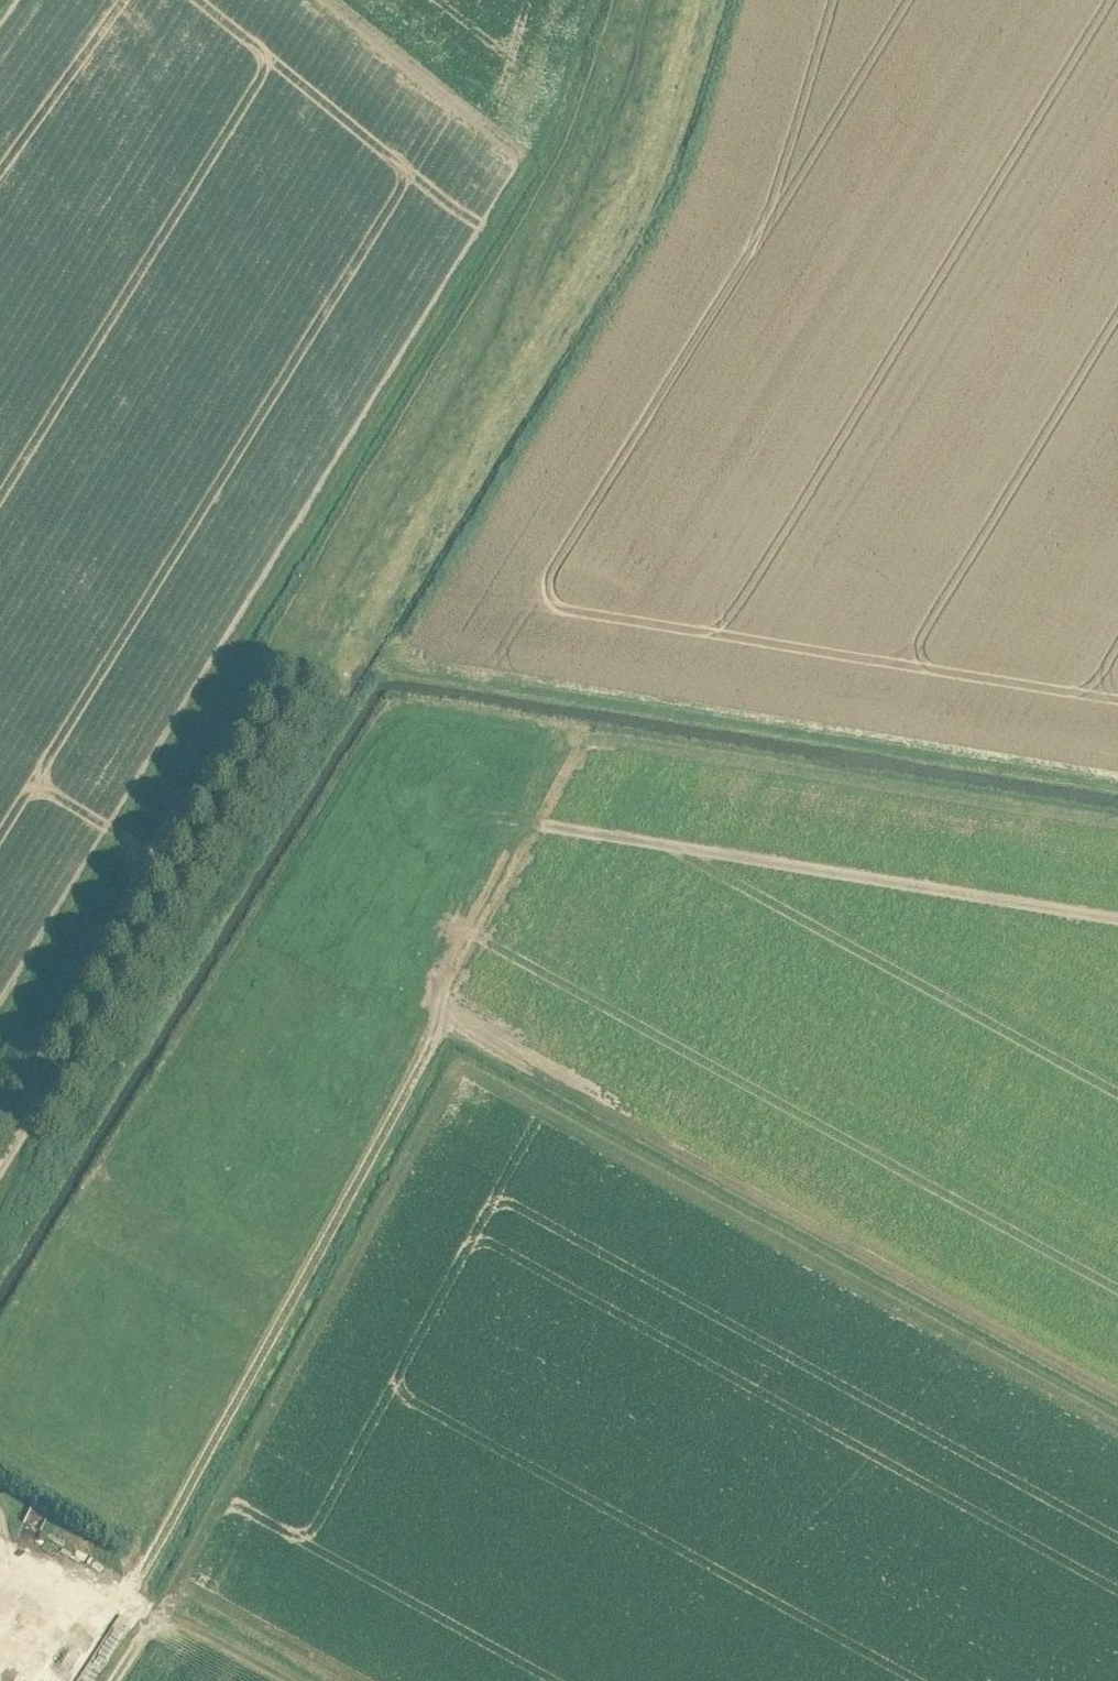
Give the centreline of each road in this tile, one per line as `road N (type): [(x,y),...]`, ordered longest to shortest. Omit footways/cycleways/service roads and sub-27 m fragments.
road 1 (unclassified): [(0,1180),(291,703)]
road 2 (track): [(261,1680),(155,1622)]

